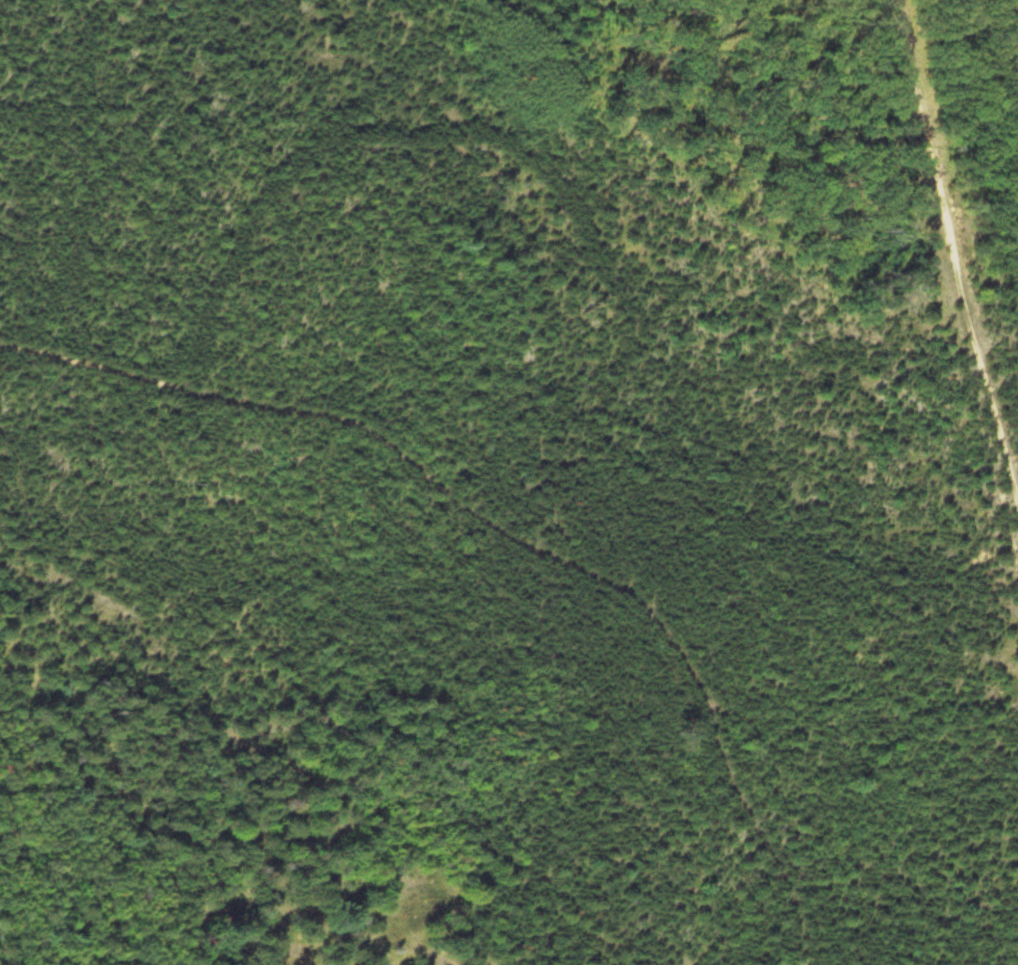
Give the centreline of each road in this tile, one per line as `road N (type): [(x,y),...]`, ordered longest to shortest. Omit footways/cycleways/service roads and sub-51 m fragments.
road 1 (track): [(0,336),(180,386),(361,416),(475,510),(651,601),(718,718),(740,803),(809,918),(802,964)]
road 2 (track): [(1017,481),(901,0)]

